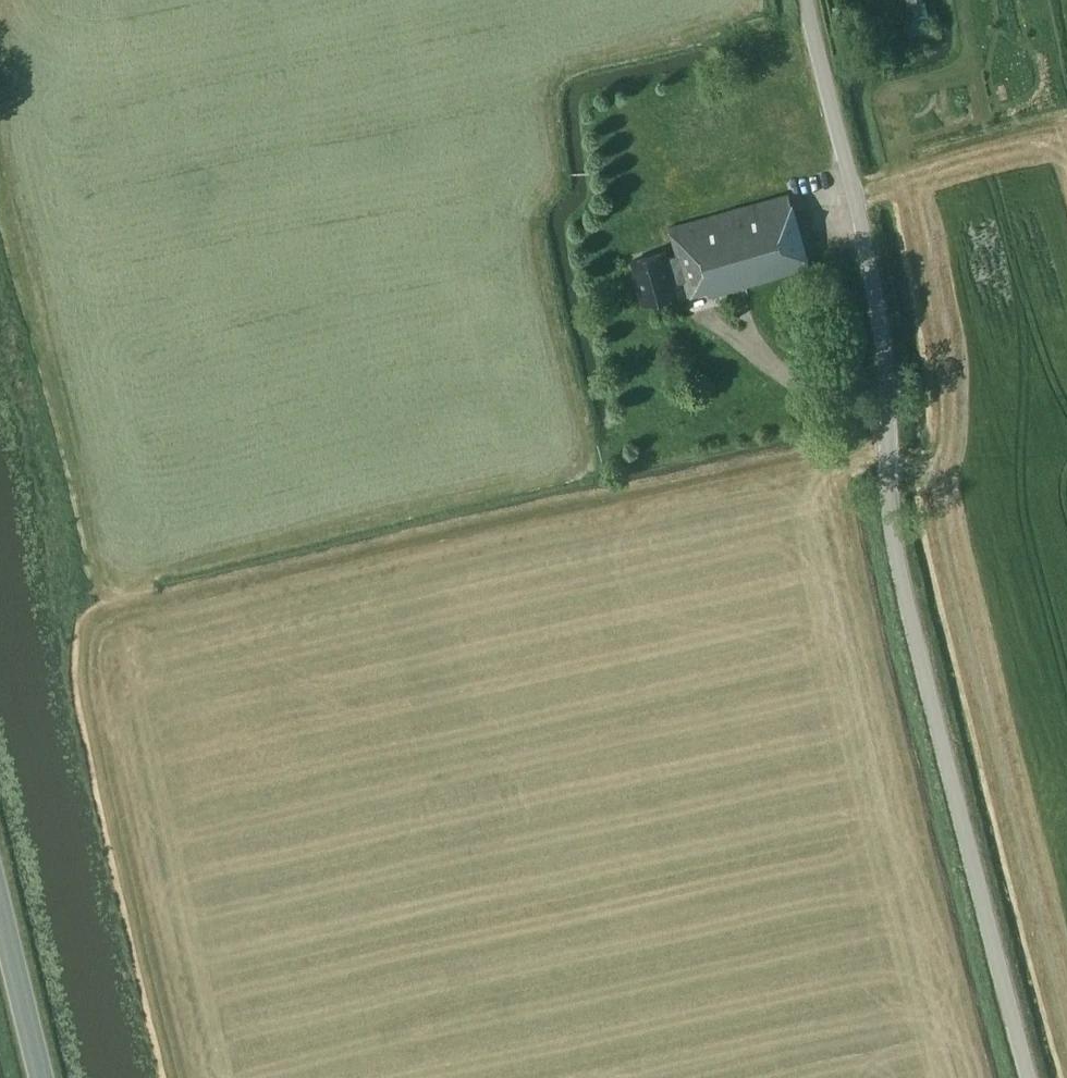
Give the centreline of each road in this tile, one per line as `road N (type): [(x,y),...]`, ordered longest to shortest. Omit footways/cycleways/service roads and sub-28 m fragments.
road 1 (unclassified): [(1027,1077),(900,581),(887,496),(880,325),(808,0)]
road 2 (secondary): [(44,1077),(0,897)]

